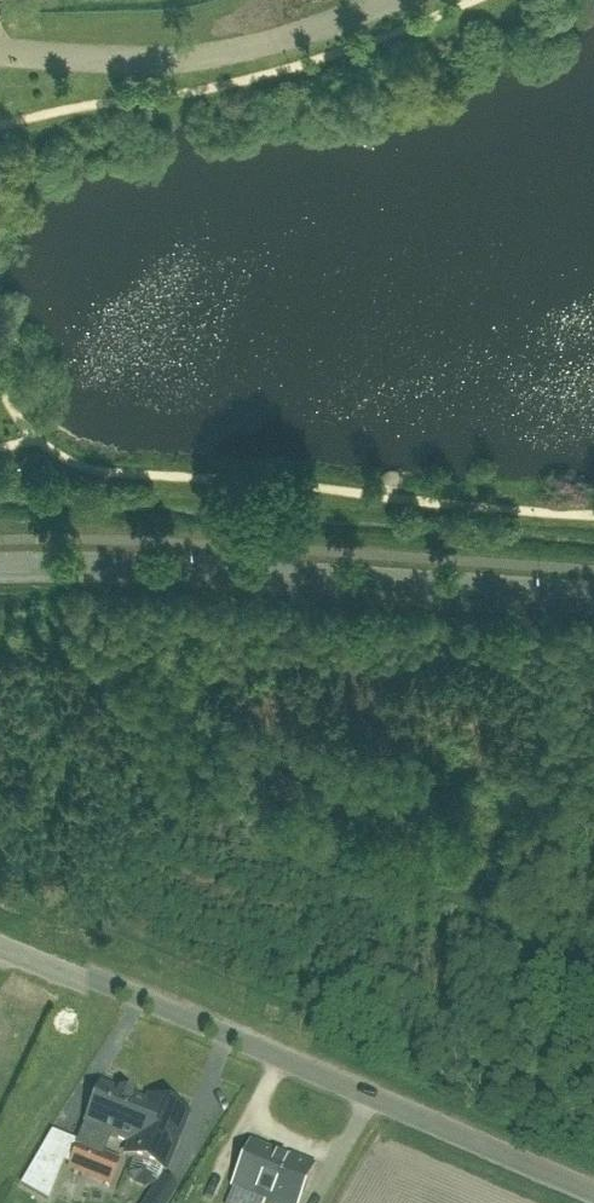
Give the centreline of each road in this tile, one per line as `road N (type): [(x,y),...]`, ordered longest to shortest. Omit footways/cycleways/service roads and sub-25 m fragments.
road 1 (residential): [(0,934),(593,1191)]
road 2 (track): [(279,1055),(387,806),(476,778),(543,629),(553,560)]
road 3 (residential): [(0,557),(181,556),(593,586)]
road 4 (residential): [(0,48),(160,61),(220,53),(384,0)]

